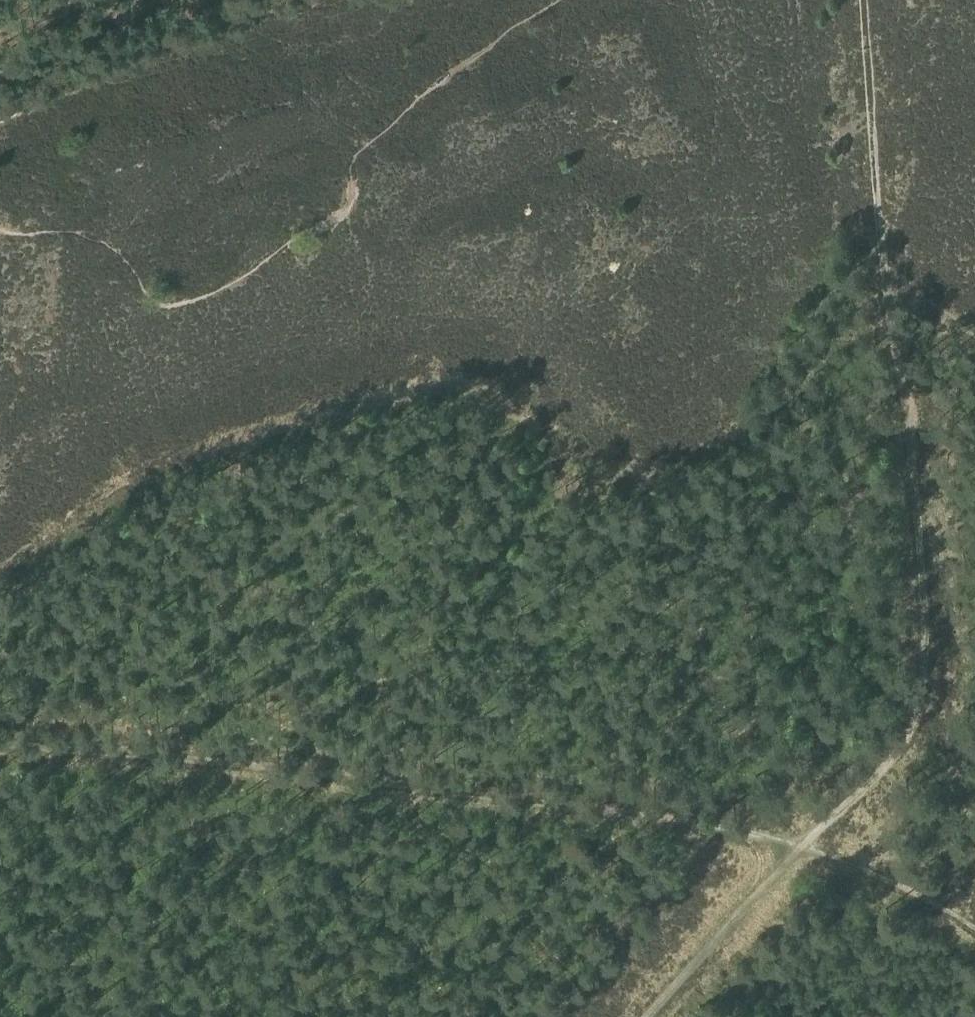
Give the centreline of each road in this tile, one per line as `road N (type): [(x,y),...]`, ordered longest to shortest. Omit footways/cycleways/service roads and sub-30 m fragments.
road 1 (track): [(857,0),(864,147),(924,567),(926,663),(903,740),(873,778),(645,1016)]
road 2 (track): [(974,935),(871,868),(724,831),(0,746)]

